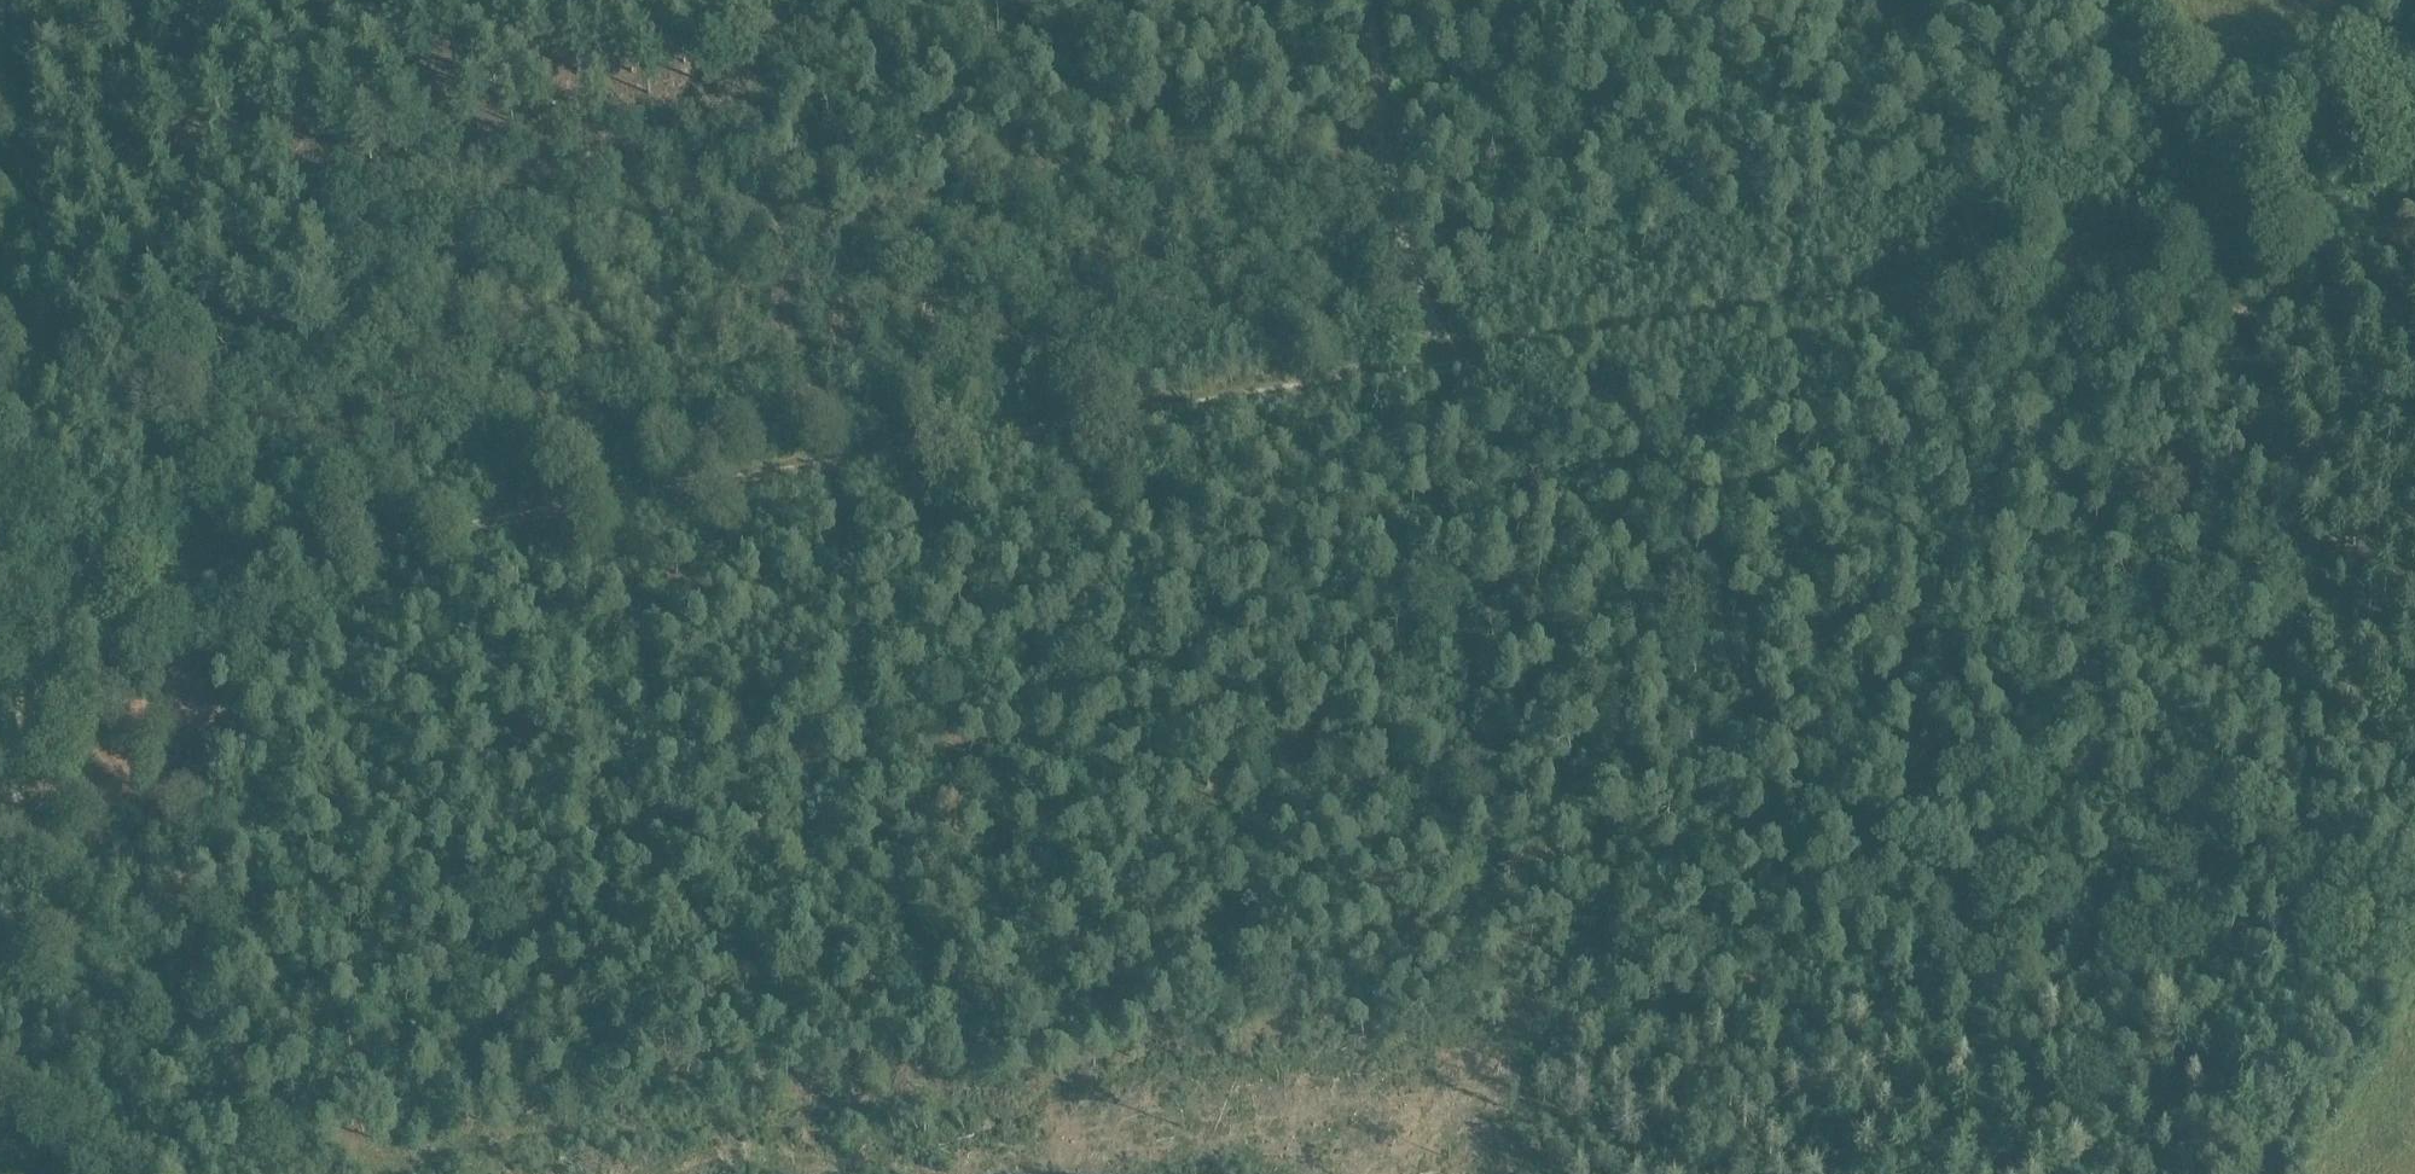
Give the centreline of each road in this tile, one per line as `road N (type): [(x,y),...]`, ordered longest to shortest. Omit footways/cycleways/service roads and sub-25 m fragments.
road 1 (track): [(26,1173),(19,677),(50,634),(110,588),(2178,250),(2257,225),(2414,133)]
road 2 (track): [(0,549),(16,536),(3,0)]
road 3 (track): [(1439,367),(1378,0)]

